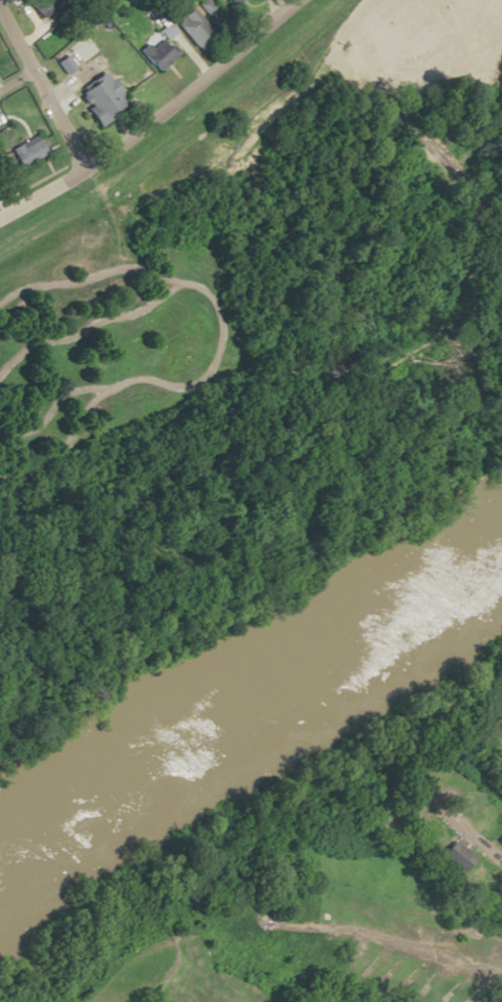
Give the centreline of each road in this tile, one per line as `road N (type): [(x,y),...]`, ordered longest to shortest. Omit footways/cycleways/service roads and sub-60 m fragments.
road 1 (track): [(0,243),(105,182),(332,0)]
road 2 (tertiary): [(0,215),(145,126),(297,0)]
road 3 (residential): [(81,170),(0,9)]

